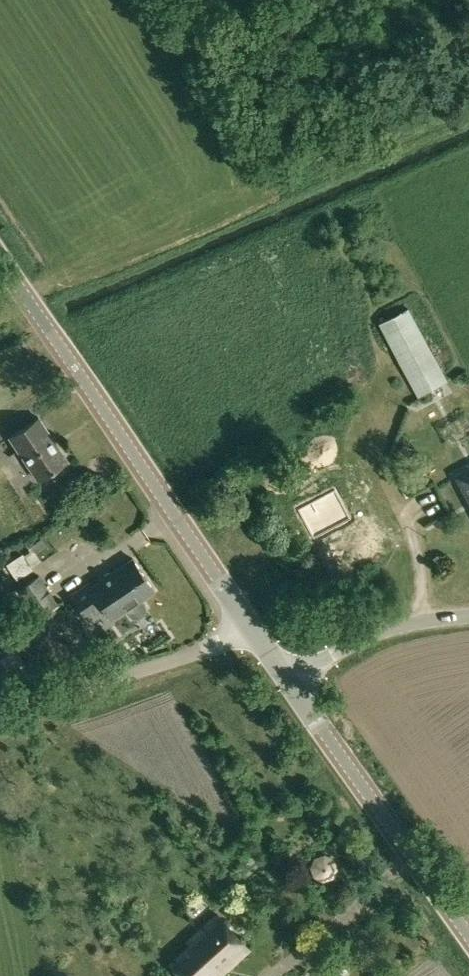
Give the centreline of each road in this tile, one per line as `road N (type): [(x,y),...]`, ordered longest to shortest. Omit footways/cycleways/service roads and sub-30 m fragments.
road 1 (tertiary): [(249,623),(0,257)]
road 2 (tertiary): [(468,933),(290,684)]
road 3 (residential): [(53,699),(220,641),(249,623)]
road 4 (unclassified): [(468,616),(412,623),(354,643),(290,684)]

